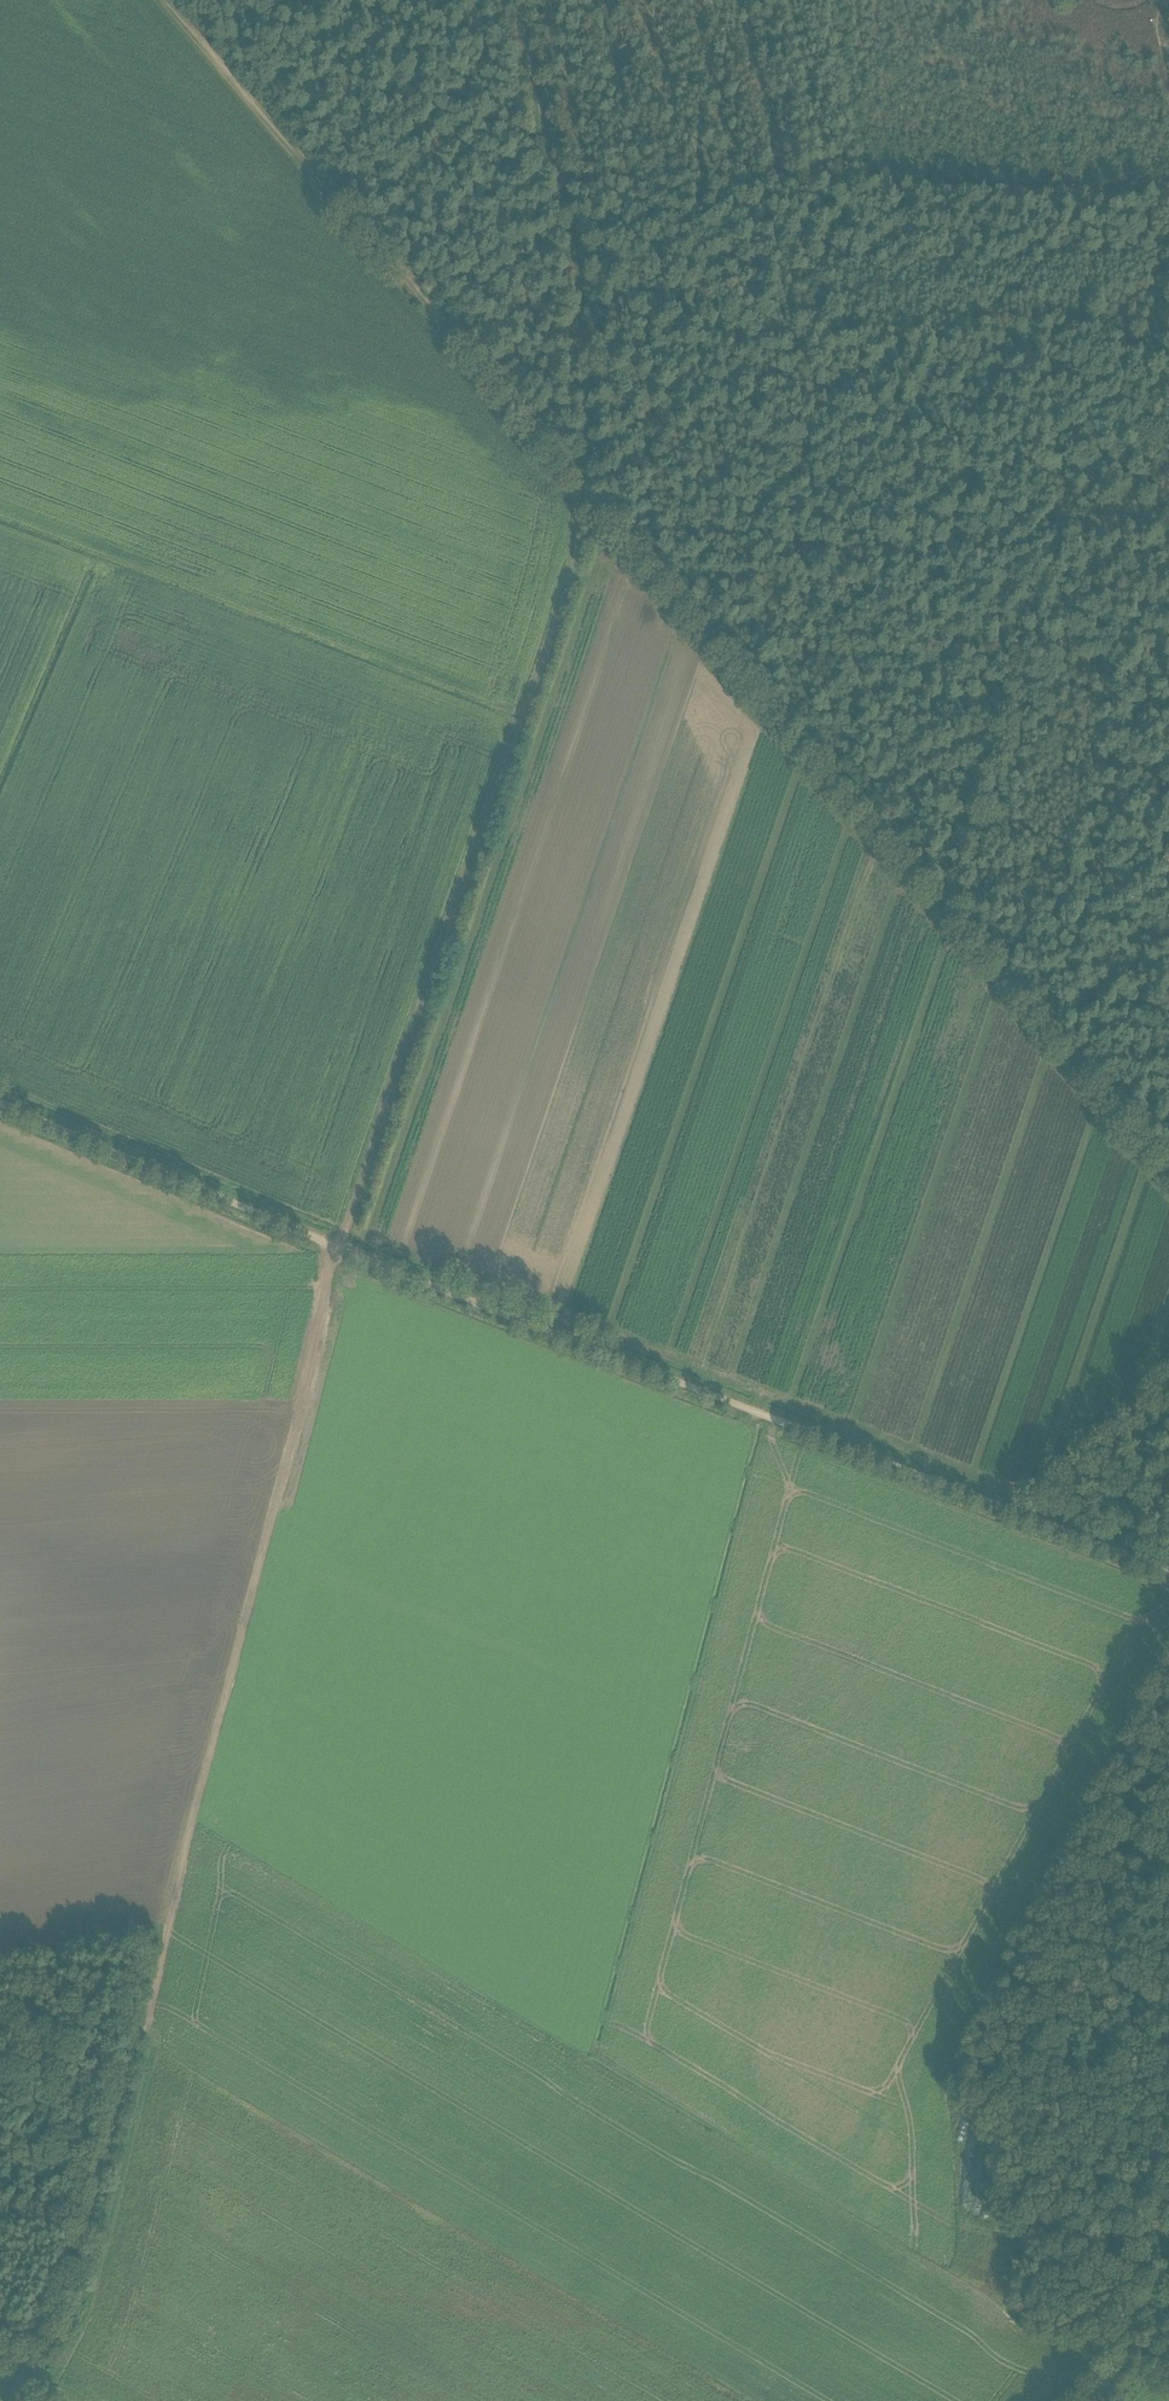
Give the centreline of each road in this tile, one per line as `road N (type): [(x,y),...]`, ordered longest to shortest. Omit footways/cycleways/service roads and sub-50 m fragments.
road 1 (track): [(16,2398),(117,2118),(294,1442),(329,1265),(375,1157),(560,626),(587,487)]
road 2 (unclassified): [(1168,1572),(391,1269),(0,1103)]
road 3 (track): [(1168,1634),(956,2079),(1024,2149),(1052,2213),(1168,2277)]
road 4 (track): [(1056,1031),(587,487)]
road 5 (track): [(587,487),(587,288),(559,167)]
road 6 (track): [(1168,1167),(1056,1031)]
road 7 (track): [(559,167),(519,0)]

